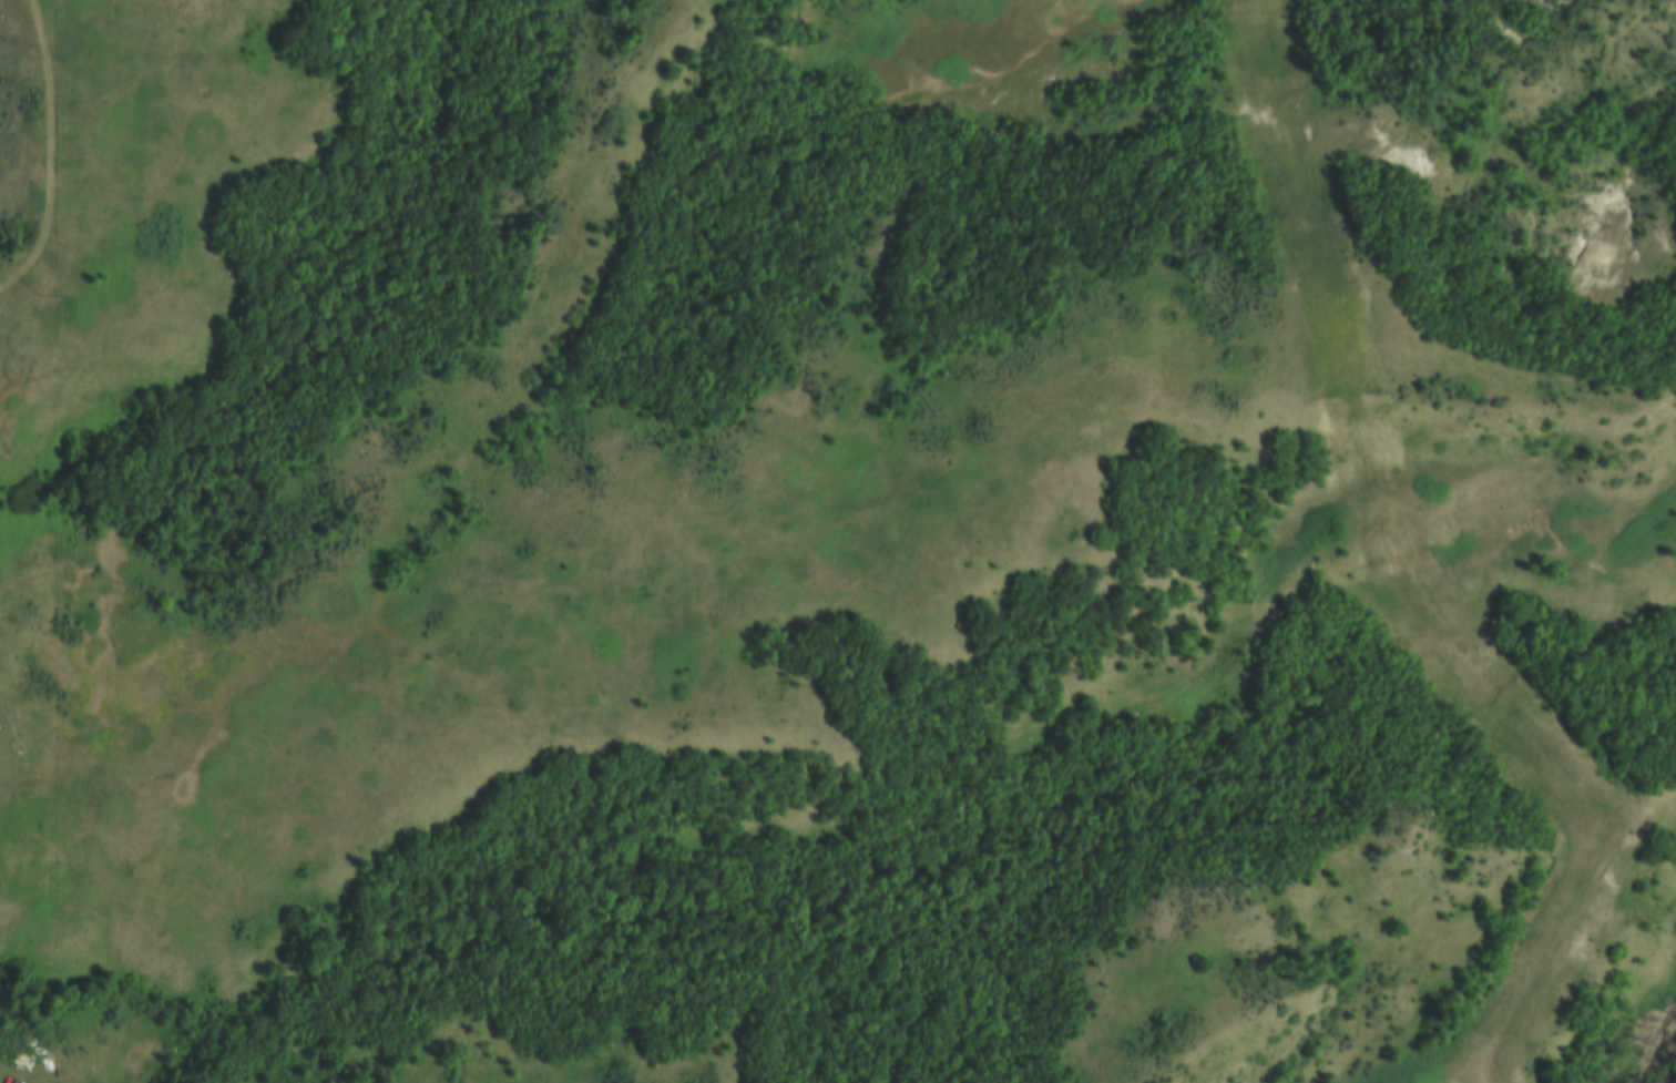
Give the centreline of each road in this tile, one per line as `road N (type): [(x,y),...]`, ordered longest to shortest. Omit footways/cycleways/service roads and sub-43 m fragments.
road 1 (track): [(0,290),(37,254),(57,168),(45,52),(27,0)]

